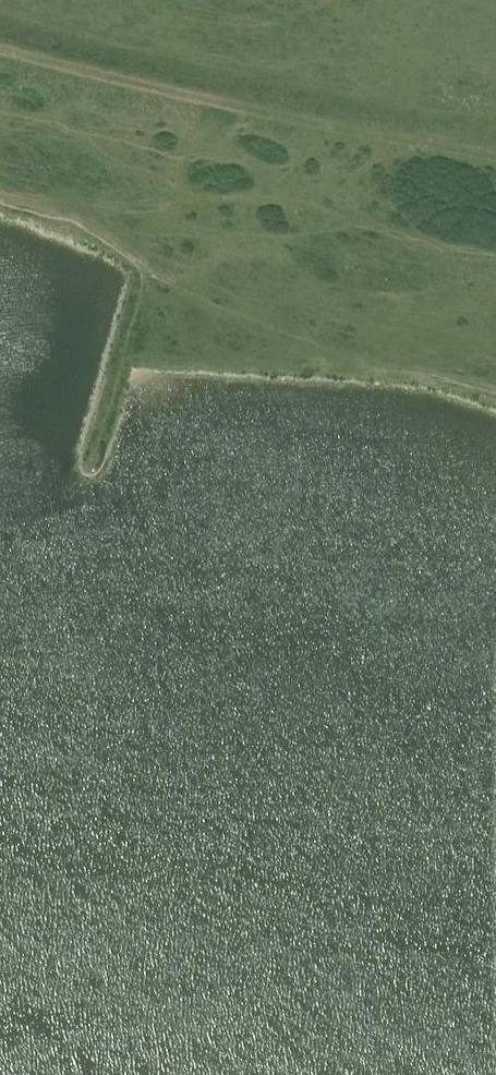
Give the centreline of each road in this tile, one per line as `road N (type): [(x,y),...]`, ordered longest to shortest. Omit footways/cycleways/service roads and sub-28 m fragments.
road 1 (track): [(495,160),(0,49)]

